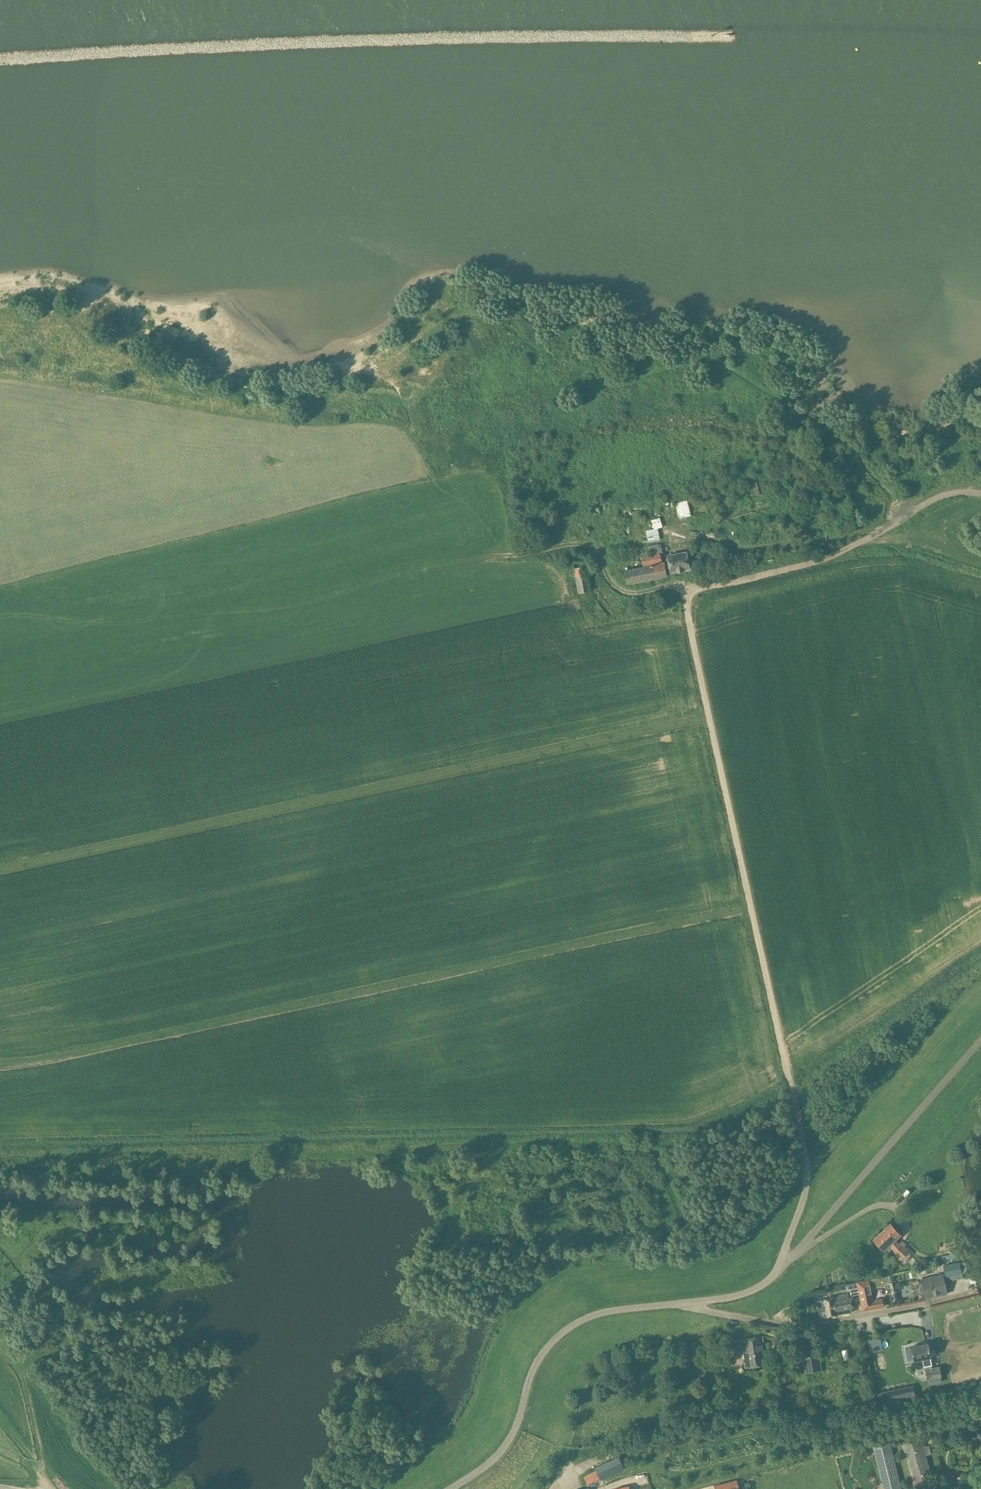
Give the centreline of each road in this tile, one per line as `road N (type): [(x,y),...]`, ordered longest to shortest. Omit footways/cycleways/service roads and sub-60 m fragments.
road 1 (unclassified): [(779,1271),(807,1169),(685,589)]
road 2 (track): [(461,558),(590,549),(607,580),(636,597),(830,557),(918,510),(980,495)]
road 3 (track): [(0,631),(302,610),(461,558)]
road 4 (unclassified): [(450,1488),(502,1454),(525,1381),(561,1330),(624,1309),(686,1303)]
road 5 (residential): [(686,1303),(785,1323),(846,1320),(967,1291)]

